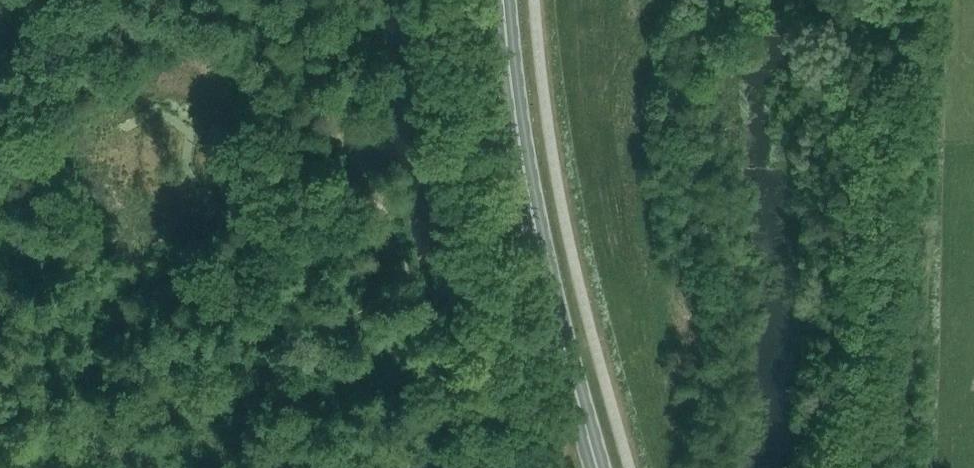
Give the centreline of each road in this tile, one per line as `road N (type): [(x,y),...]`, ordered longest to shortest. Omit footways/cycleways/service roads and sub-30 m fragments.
road 1 (secondary): [(596,467),(525,179),(503,0)]
road 2 (track): [(896,467),(916,81)]

